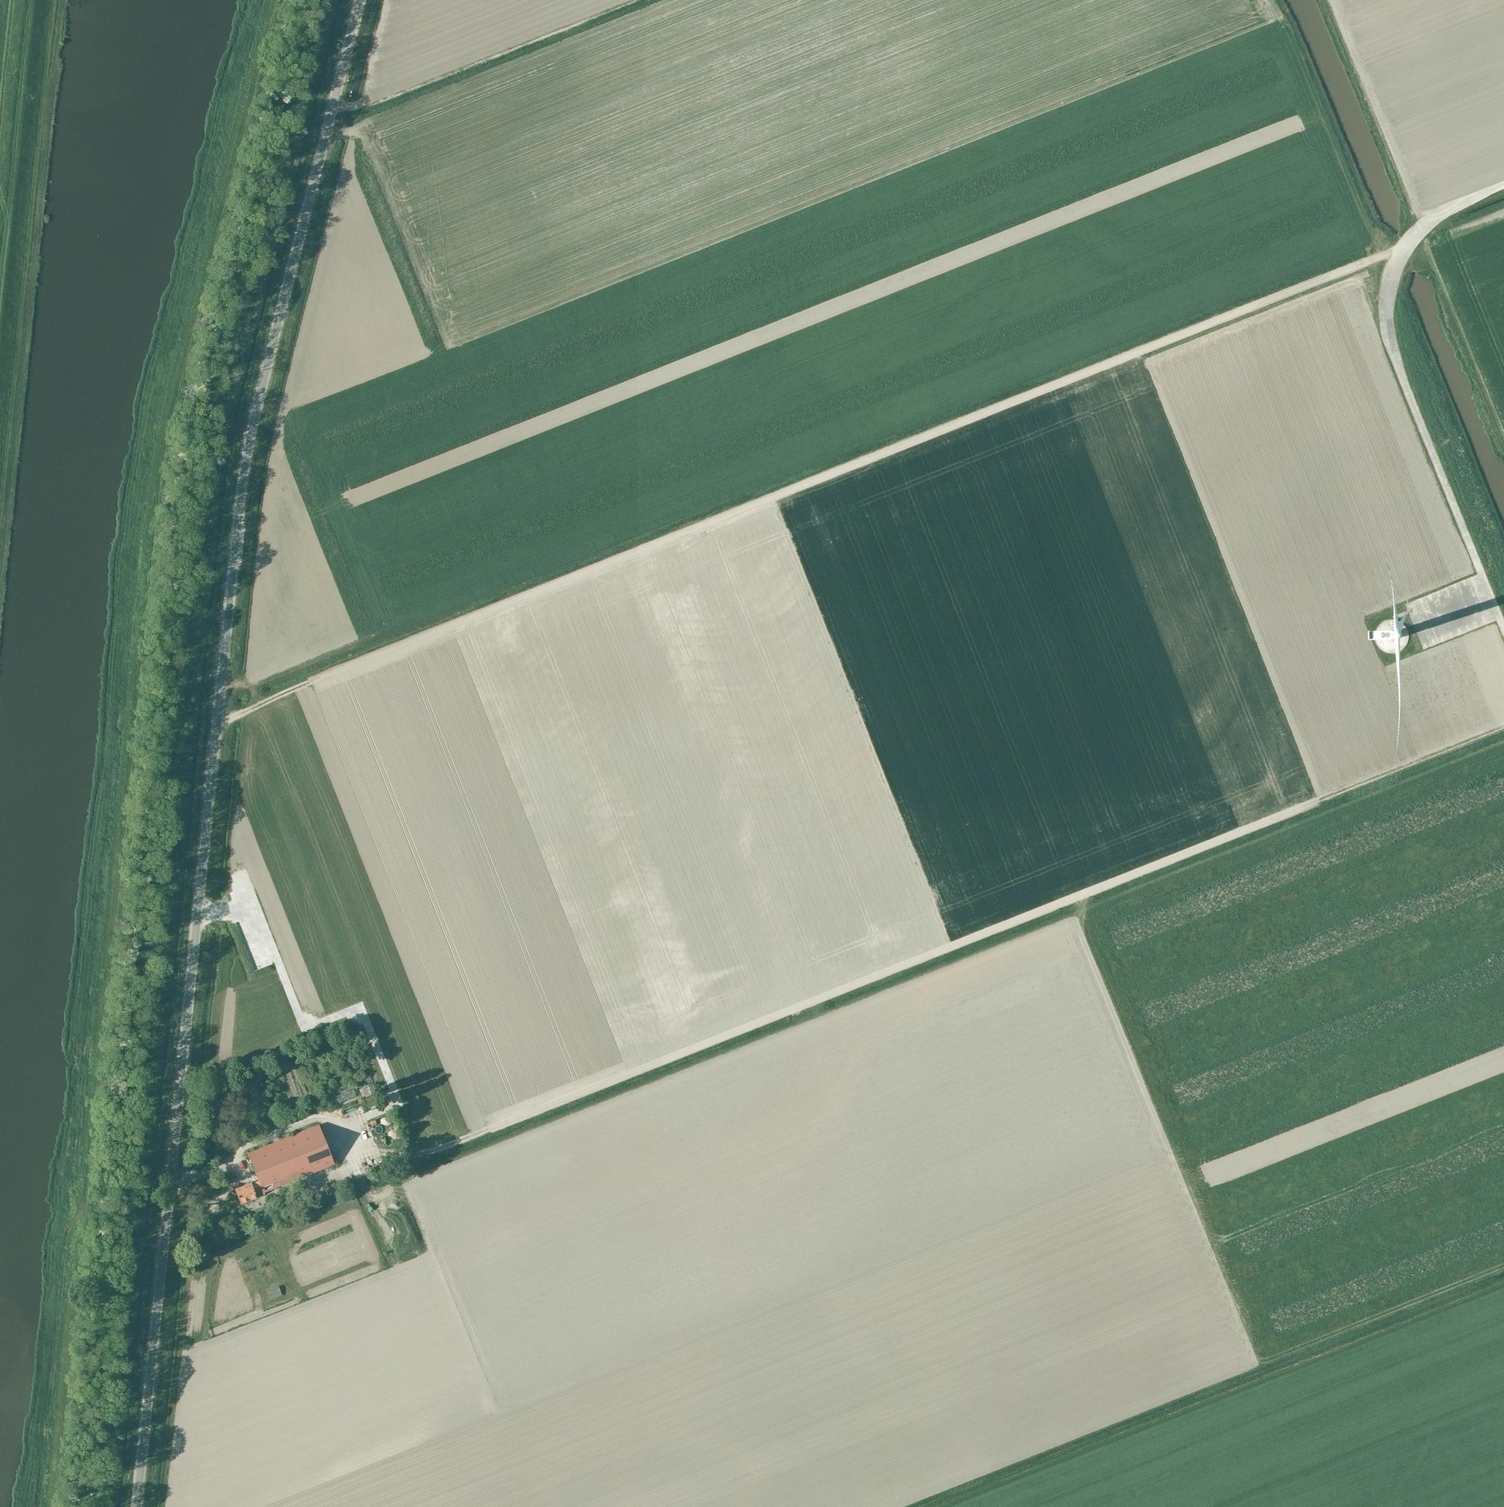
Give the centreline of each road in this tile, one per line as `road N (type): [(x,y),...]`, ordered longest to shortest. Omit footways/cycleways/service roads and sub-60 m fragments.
road 1 (unclassified): [(137,1506),(247,449),(359,0)]

